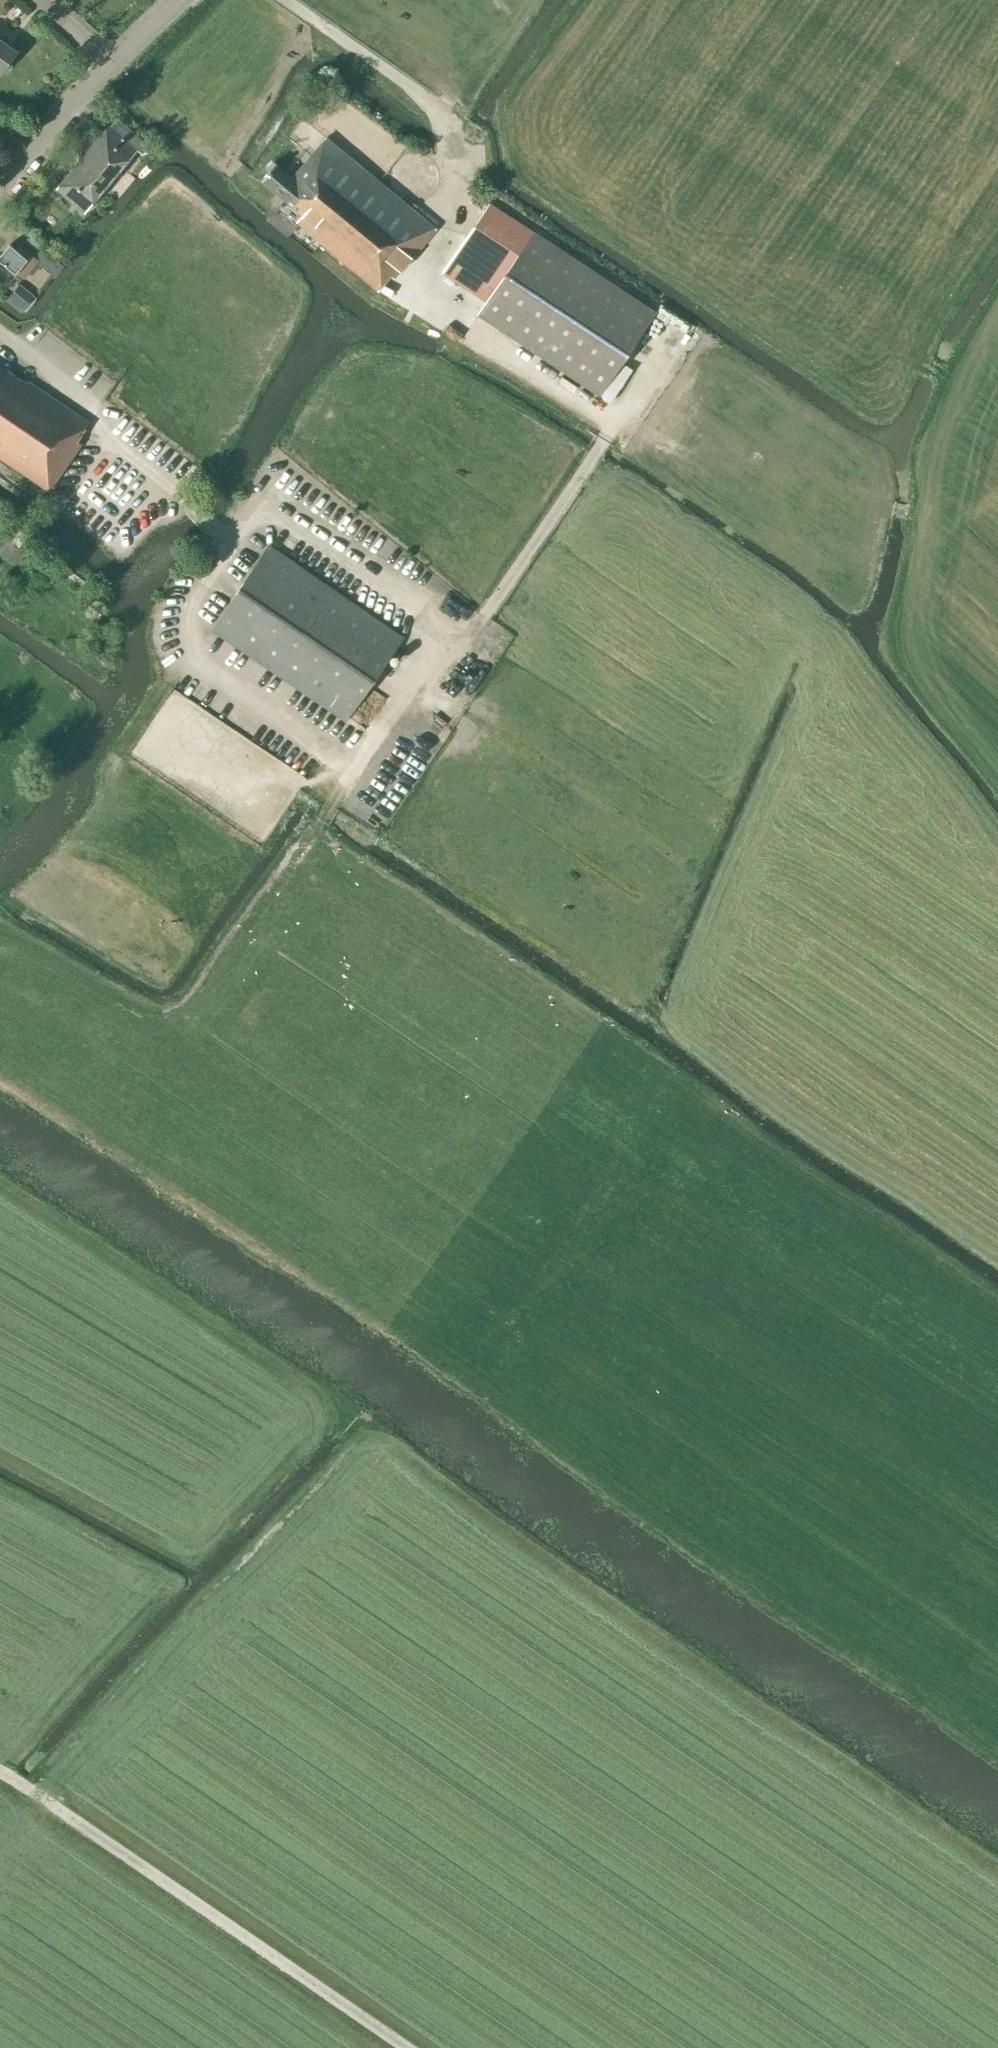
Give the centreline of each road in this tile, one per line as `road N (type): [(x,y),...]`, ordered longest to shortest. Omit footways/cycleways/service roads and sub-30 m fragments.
road 1 (track): [(0,1772),(403,2047)]
road 2 (track): [(645,374),(859,498),(997,538)]
road 3 (tertiary): [(0,189),(112,64)]

